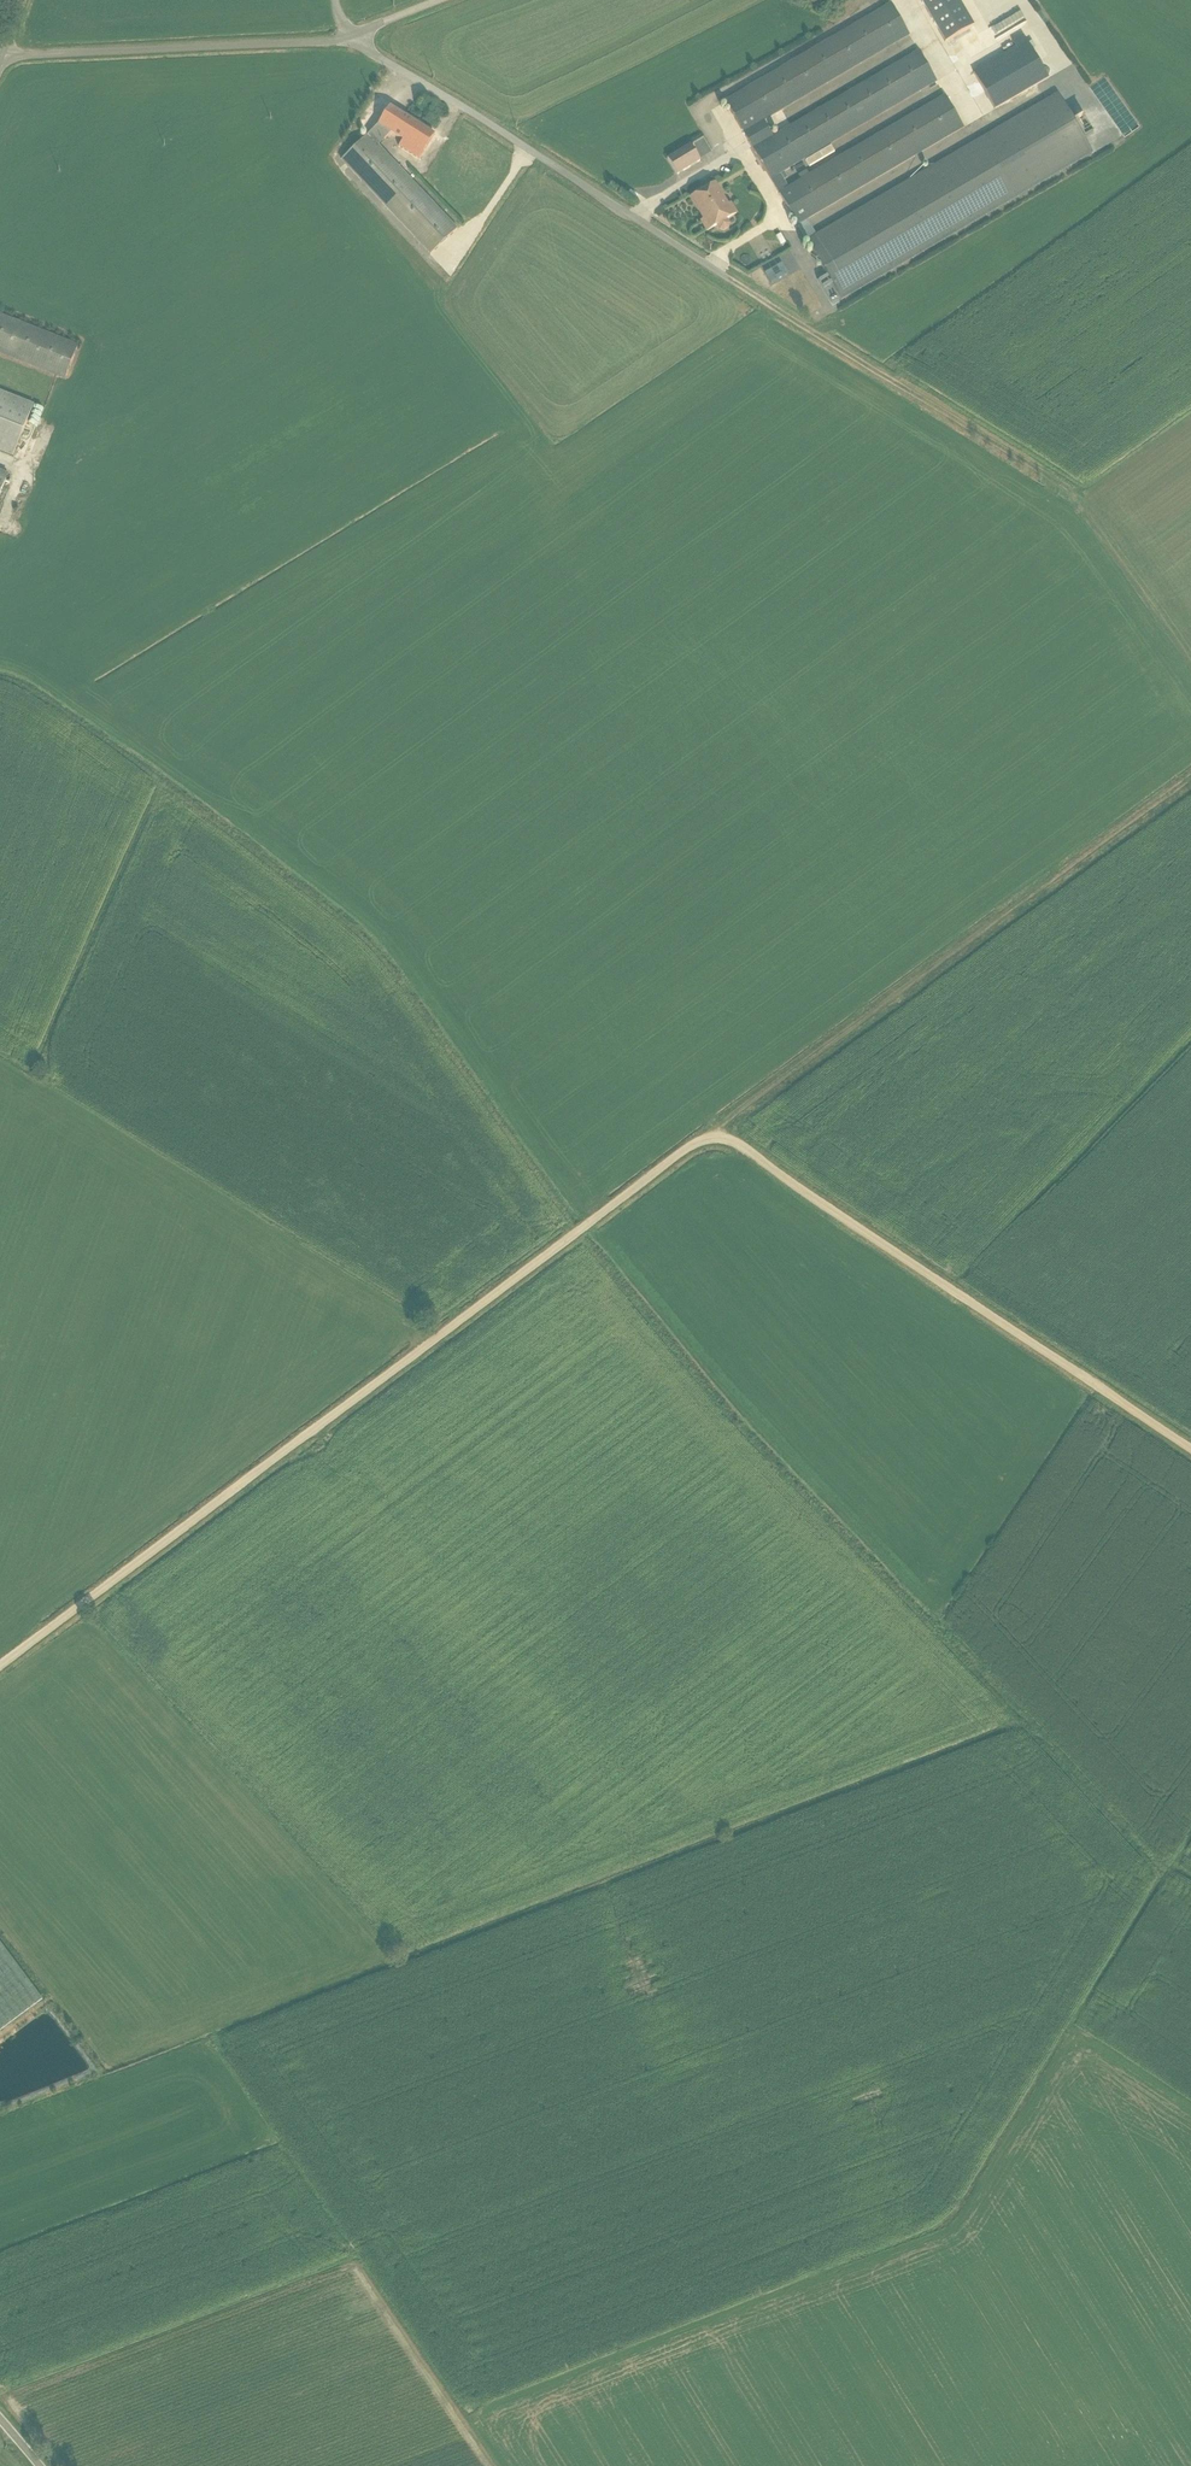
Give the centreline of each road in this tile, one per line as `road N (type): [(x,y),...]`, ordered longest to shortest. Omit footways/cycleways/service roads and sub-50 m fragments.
road 1 (track): [(0,1665),(696,1140),(714,1136)]
road 2 (track): [(1190,775),(723,1120),(714,1136)]
road 3 (track): [(714,1136),(756,1154),(1190,1448)]
road 4 (unclassified): [(351,42),(710,267)]
road 5 (unclassified): [(340,41),(22,55),(3,49)]

